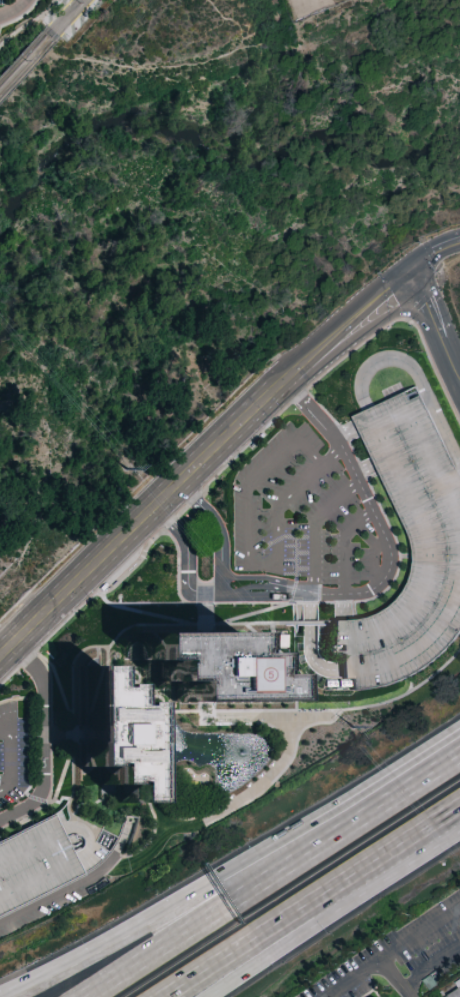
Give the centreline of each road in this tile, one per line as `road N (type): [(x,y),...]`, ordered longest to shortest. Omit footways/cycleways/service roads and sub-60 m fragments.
road 1 (secondary): [(0,653),(283,378)]
road 2 (motorway): [(415,777),(87,996)]
road 3 (motorway): [(282,933),(459,818)]
road 4 (motorway): [(249,866),(90,956)]
road 5 (secondary): [(283,378),(409,271)]
road 6 (motorway): [(170,996),(282,933)]

